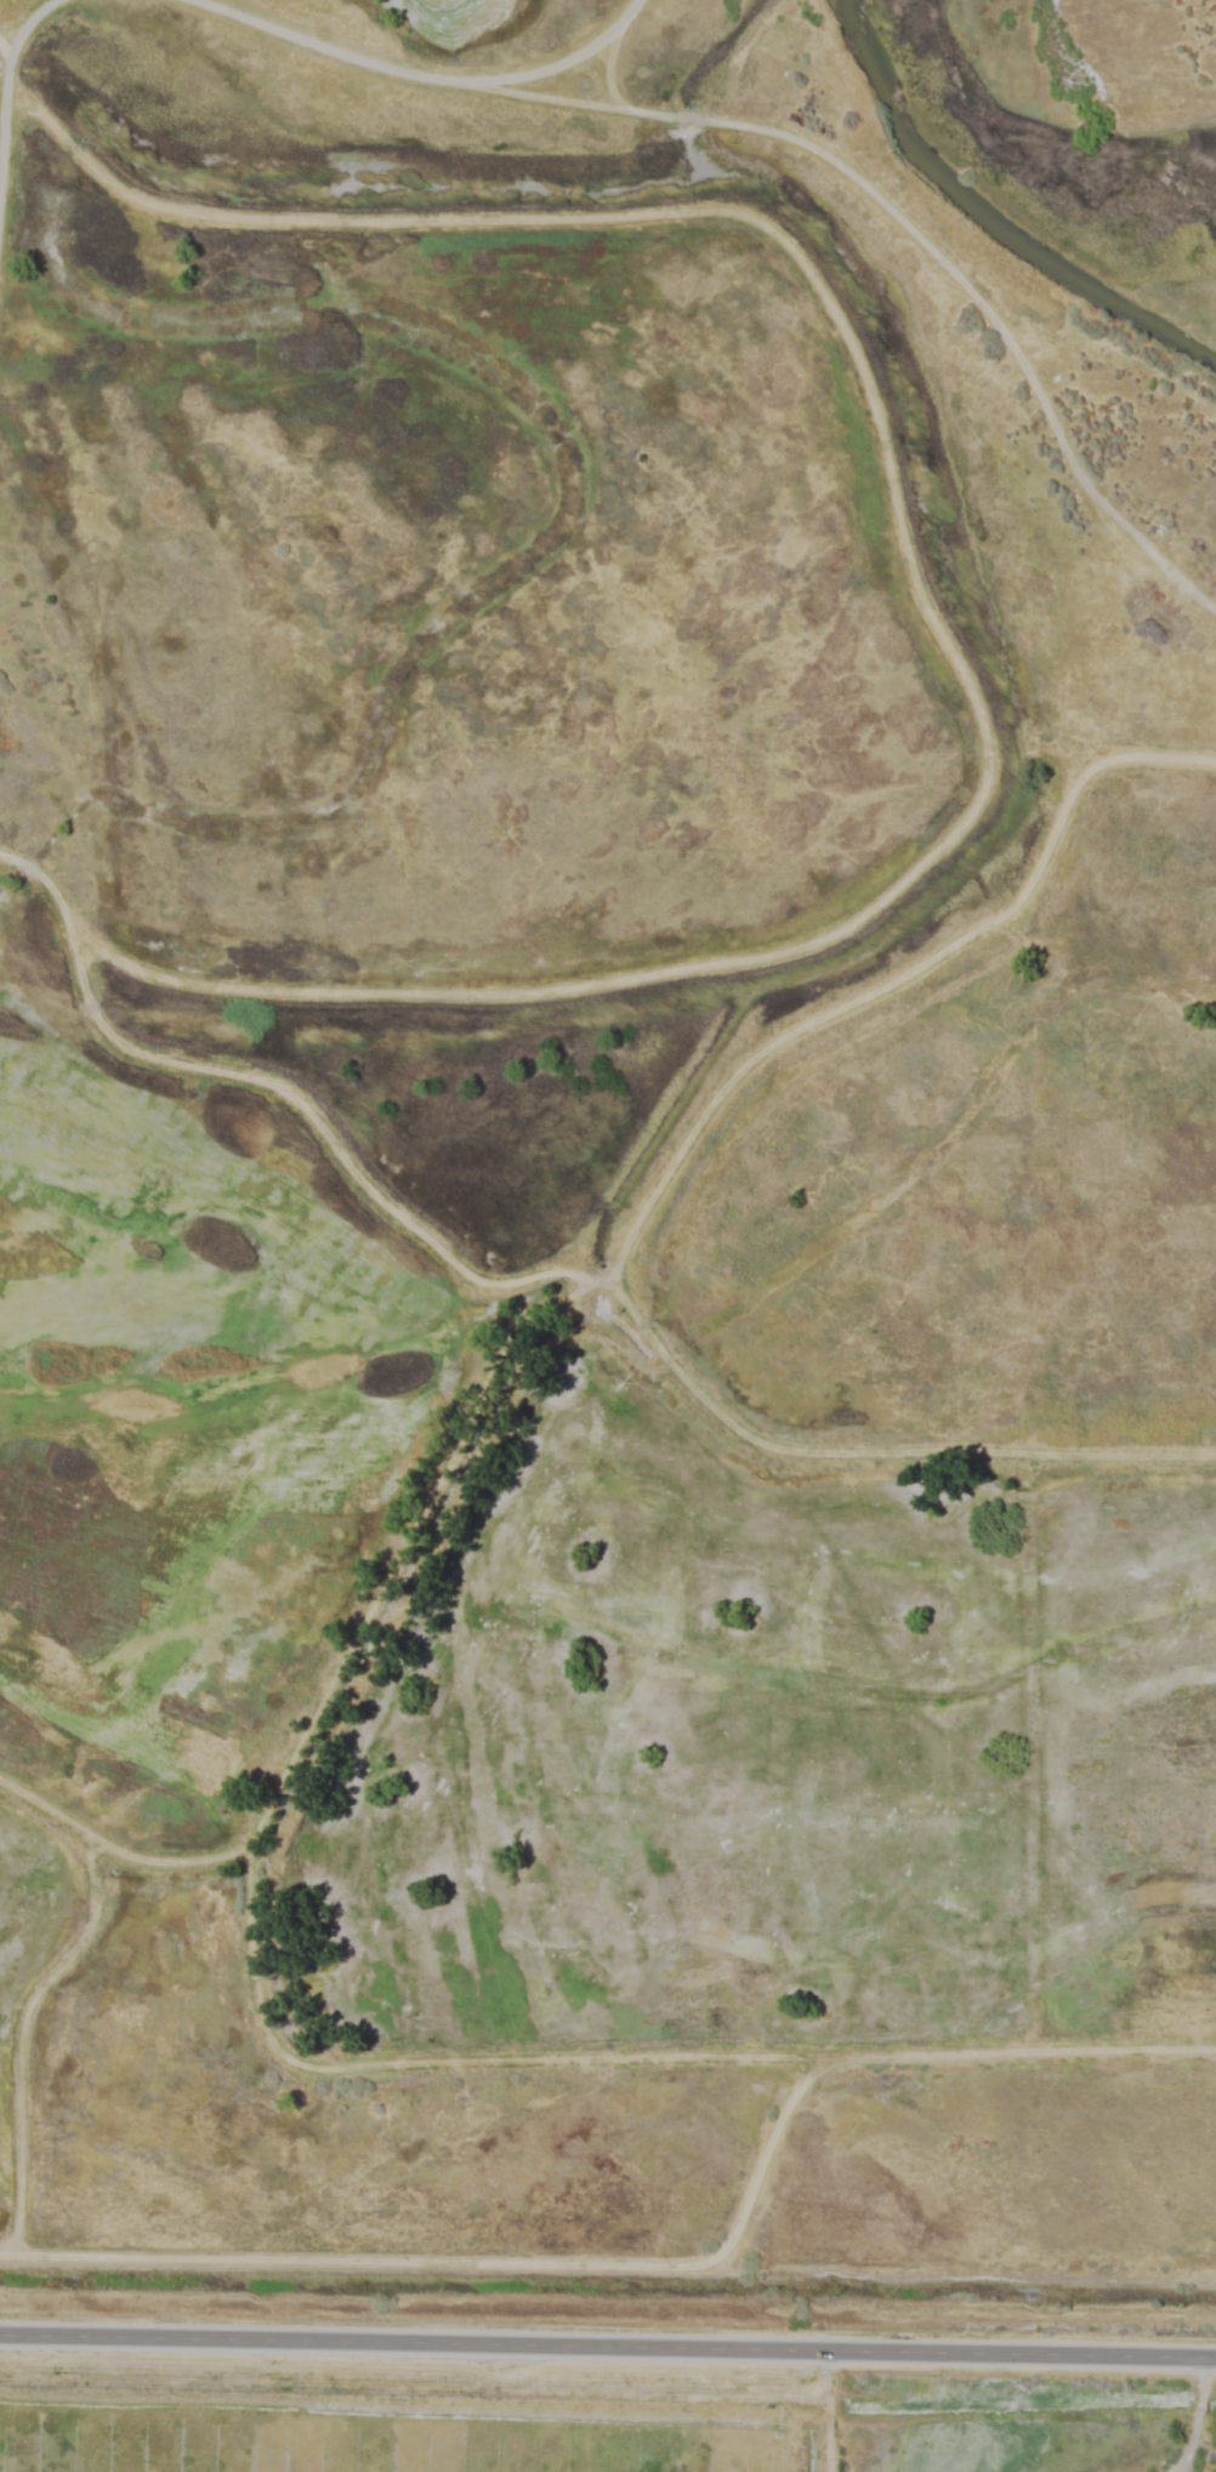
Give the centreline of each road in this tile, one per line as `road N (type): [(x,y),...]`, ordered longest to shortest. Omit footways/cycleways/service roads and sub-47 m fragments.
road 1 (track): [(0,864),(23,873),(112,1051),(289,1098),(462,1280),(574,1278),(245,1842),(152,1871),(0,1785)]
road 2 (tertiary): [(1215,2357),(0,2330)]
road 3 (track): [(496,83),(739,130),(893,216),(1028,395),(1089,498),(1215,618)]
road 4 (track): [(1215,1439),(794,1452),(700,1402),(574,1278)]
road 5 (track): [(629,0),(616,23),(564,61),(496,83),(387,73),(183,0)]
road 6 (track): [(84,1836),(91,1920),(16,2048),(0,2140)]

